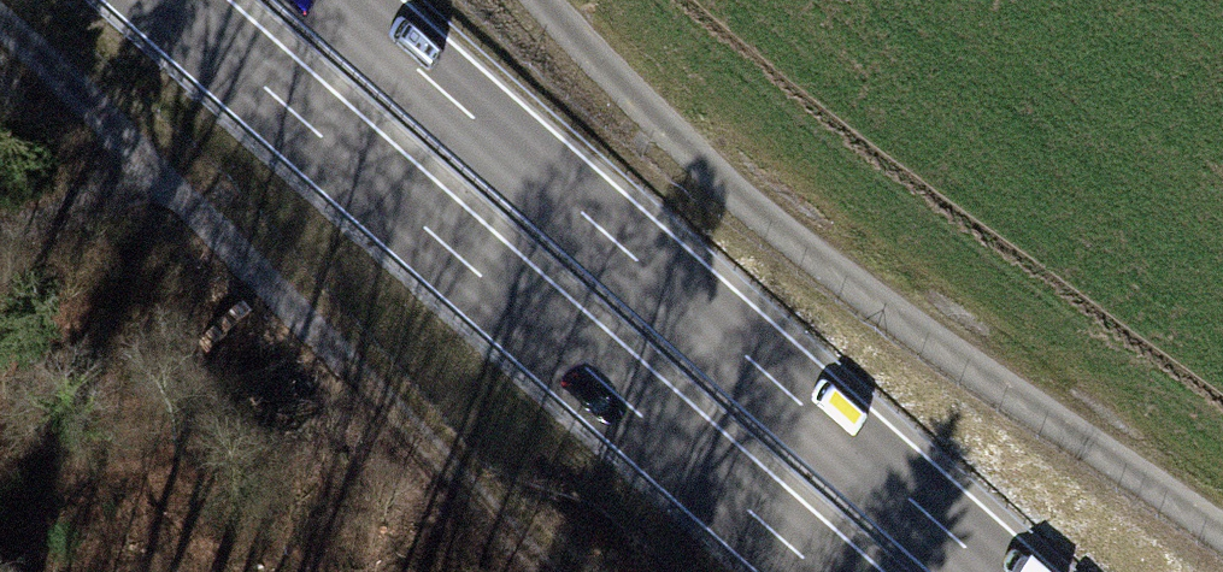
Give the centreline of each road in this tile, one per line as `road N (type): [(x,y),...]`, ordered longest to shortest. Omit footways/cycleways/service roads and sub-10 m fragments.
road 1 (track): [(1222,525),(794,244),(576,61),(526,0)]
road 2 (trunk): [(989,571),(339,0)]
road 3 (trunk): [(165,0),(814,571)]
road 4 (track): [(540,571),(144,156),(0,26)]
road 5 (track): [(0,226),(56,217),(144,156)]

